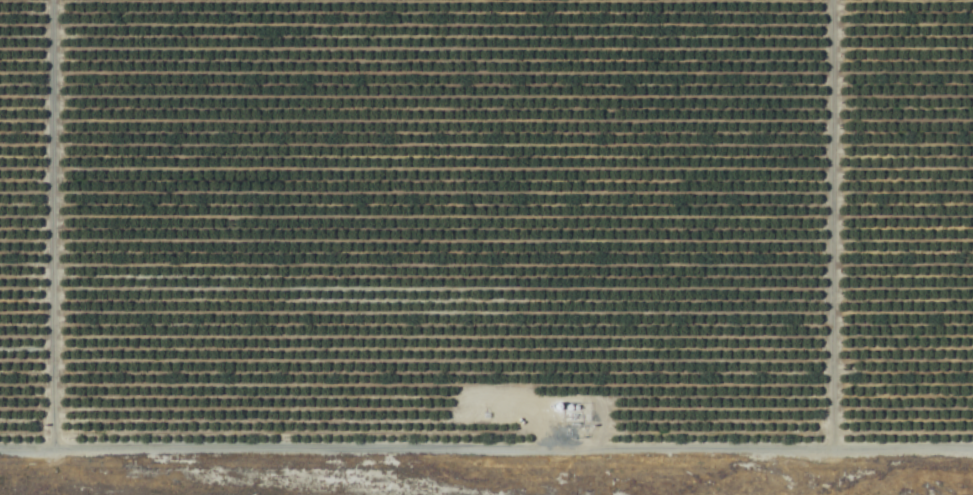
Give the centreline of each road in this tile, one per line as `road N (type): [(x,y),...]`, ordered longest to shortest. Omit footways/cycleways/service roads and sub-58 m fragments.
road 1 (residential): [(0,456),(972,454)]
road 2 (residential): [(48,456),(48,0)]
road 3 (track): [(830,0),(825,454)]

